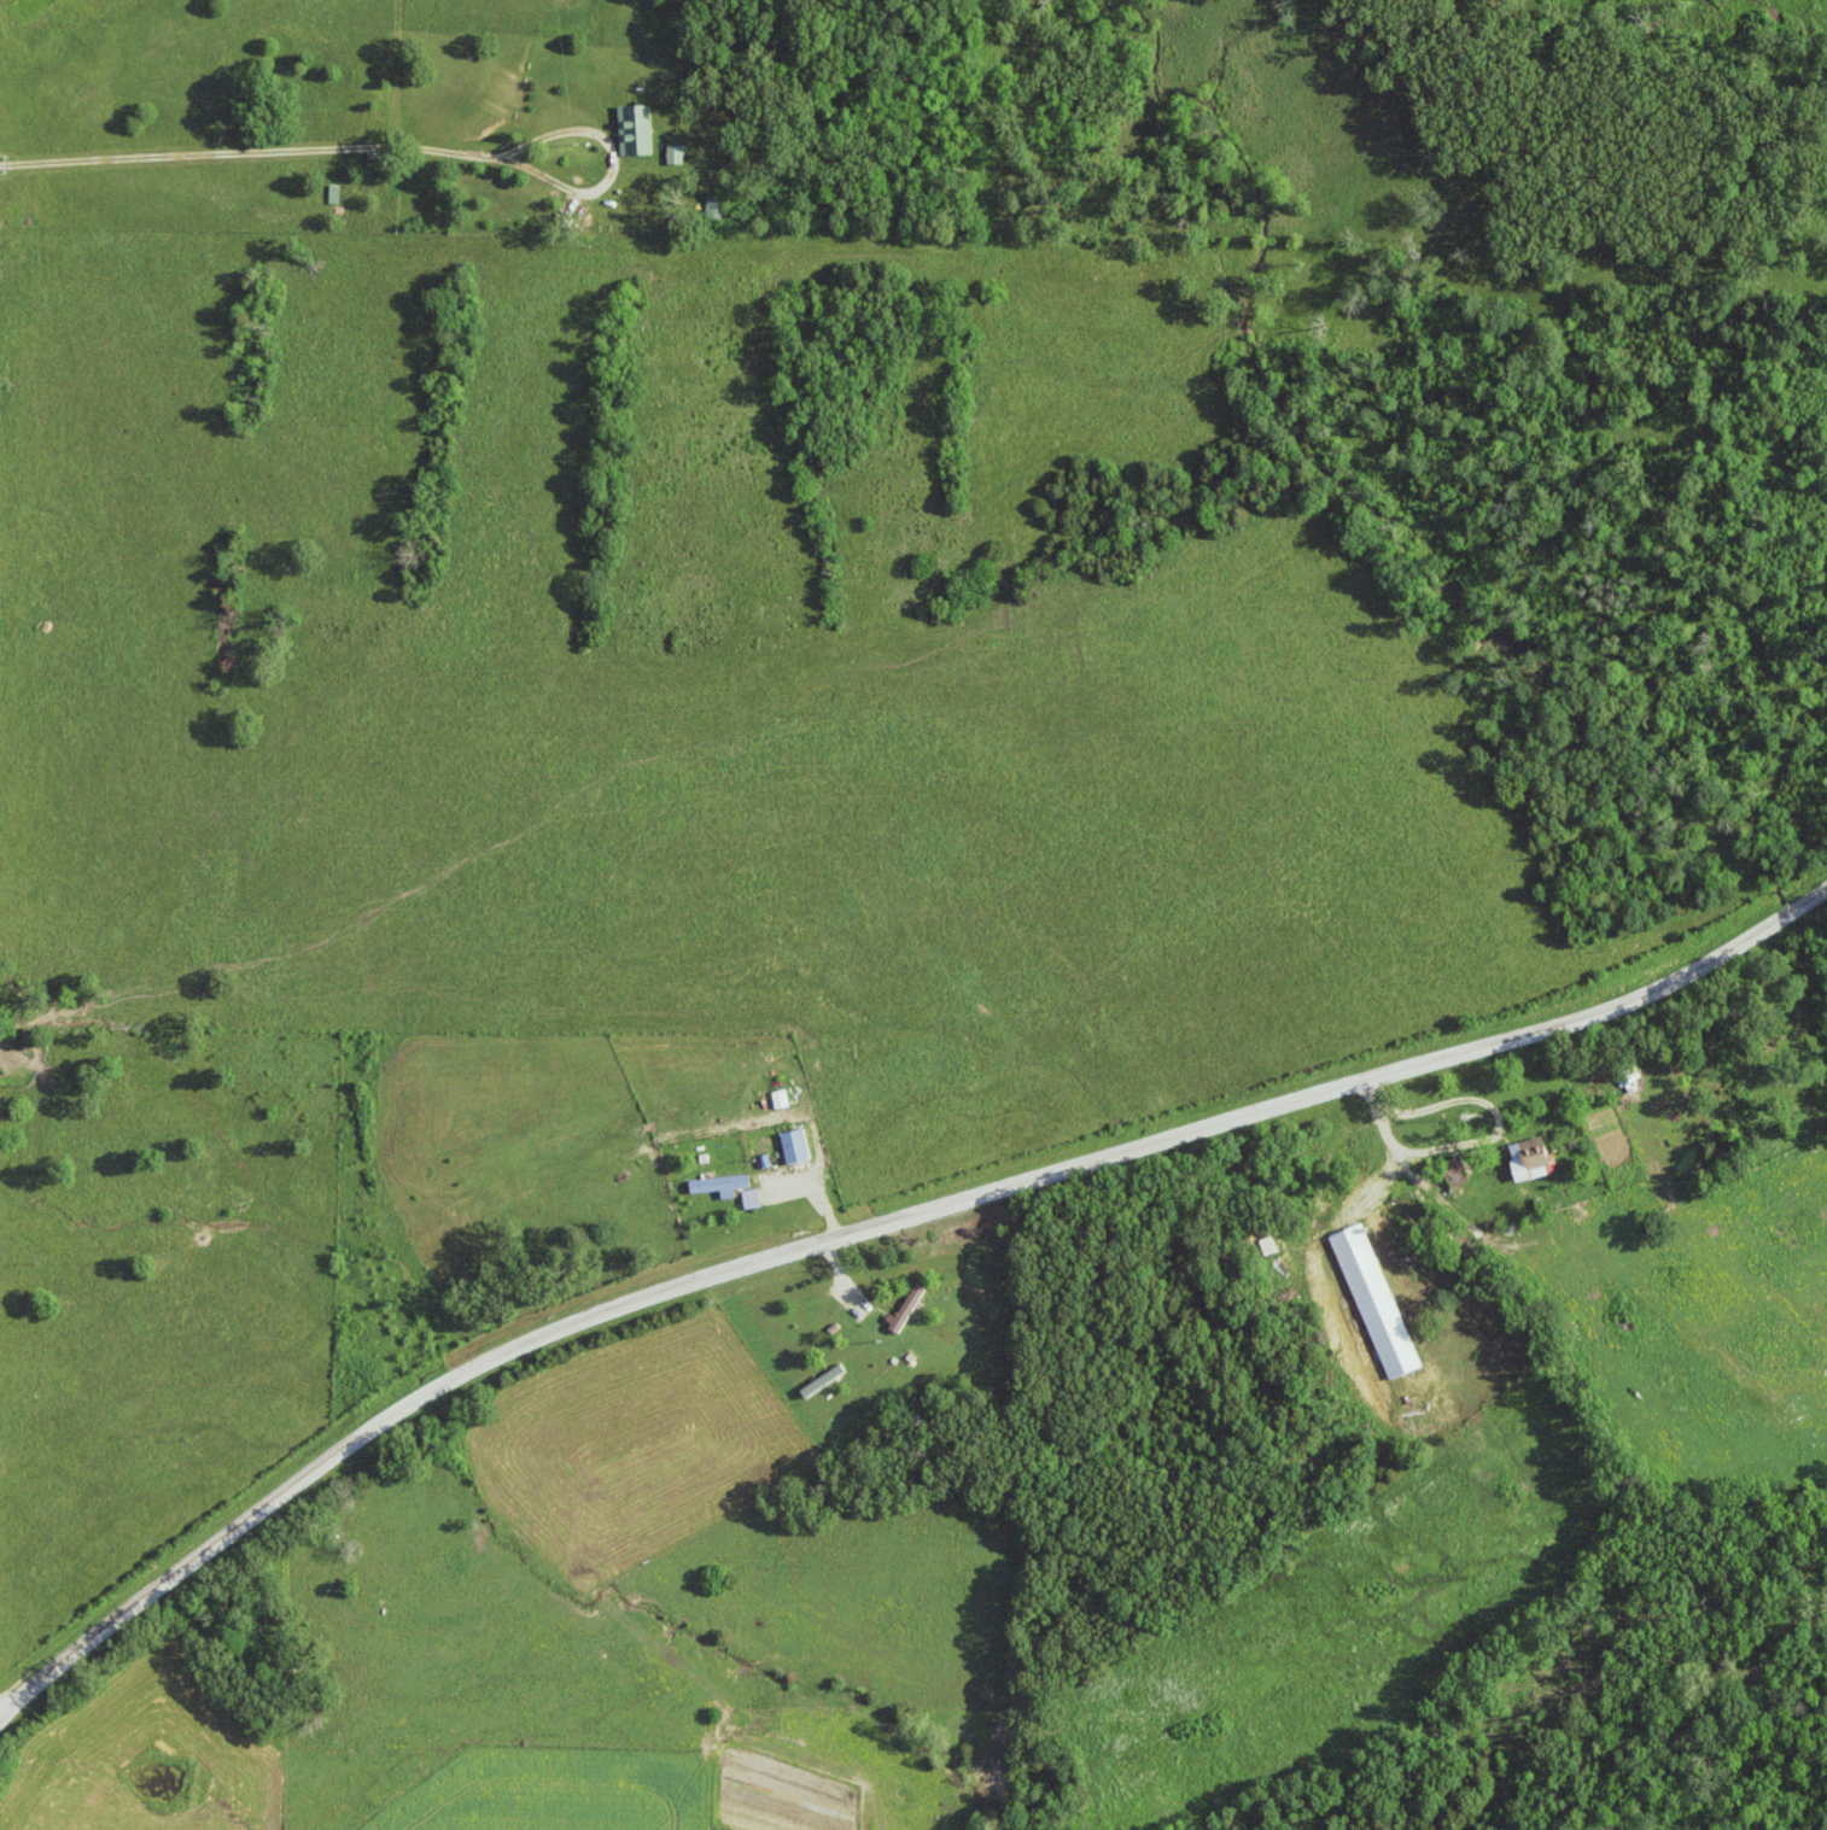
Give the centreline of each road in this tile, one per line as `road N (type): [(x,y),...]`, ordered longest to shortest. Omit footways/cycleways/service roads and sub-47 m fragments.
road 1 (tertiary): [(0,1718),(123,1610),(379,1421),(496,1357),(736,1263),(1616,1002),(1826,890)]

